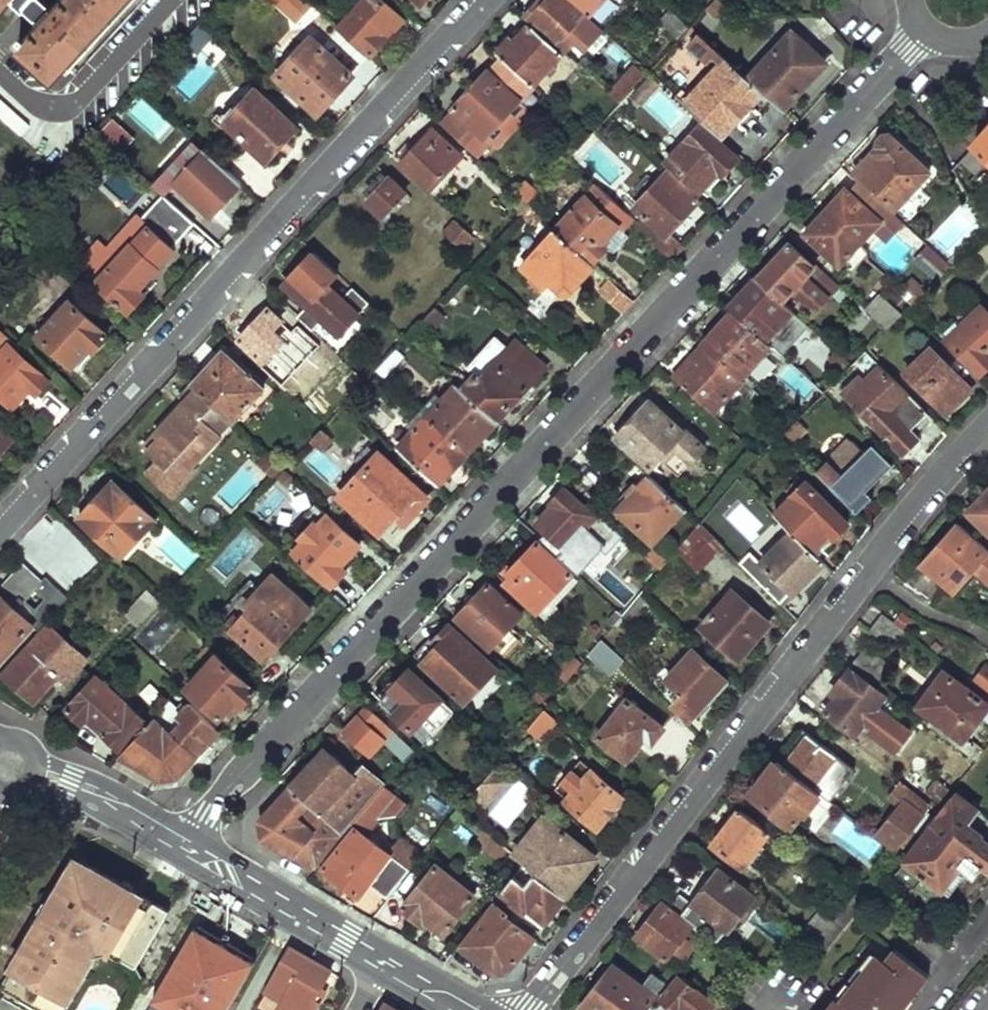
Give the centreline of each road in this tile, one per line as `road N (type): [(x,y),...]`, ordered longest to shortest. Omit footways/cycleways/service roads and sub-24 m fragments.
road 1 (residential): [(185,847),(242,773),(924,25)]
road 2 (residential): [(529,1009),(922,495),(987,425)]
road 3 (residential): [(0,528),(484,0)]
road 4 (secondary): [(18,750),(185,847)]
road 5 (secondary): [(185,847),(294,911)]

